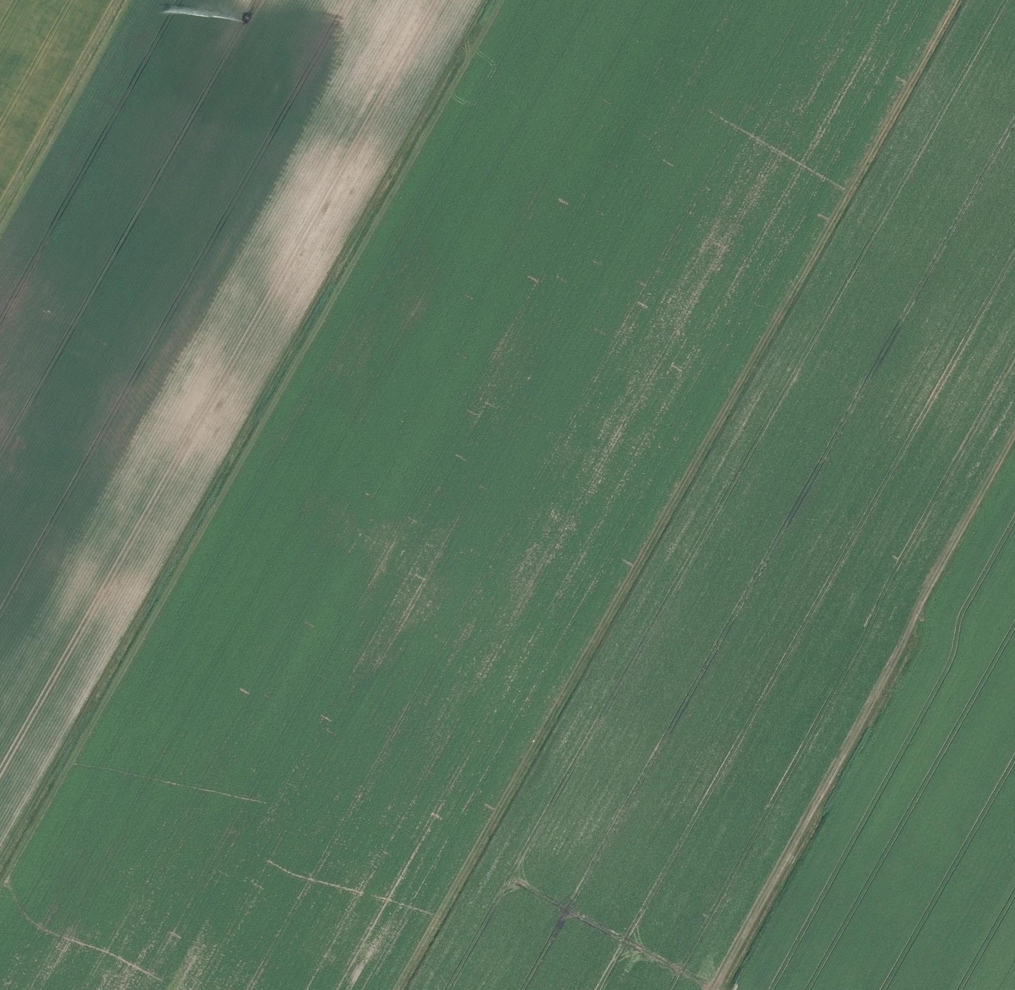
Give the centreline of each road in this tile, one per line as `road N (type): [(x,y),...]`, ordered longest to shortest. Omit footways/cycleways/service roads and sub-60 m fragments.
road 1 (track): [(716,989),(1014,440)]

